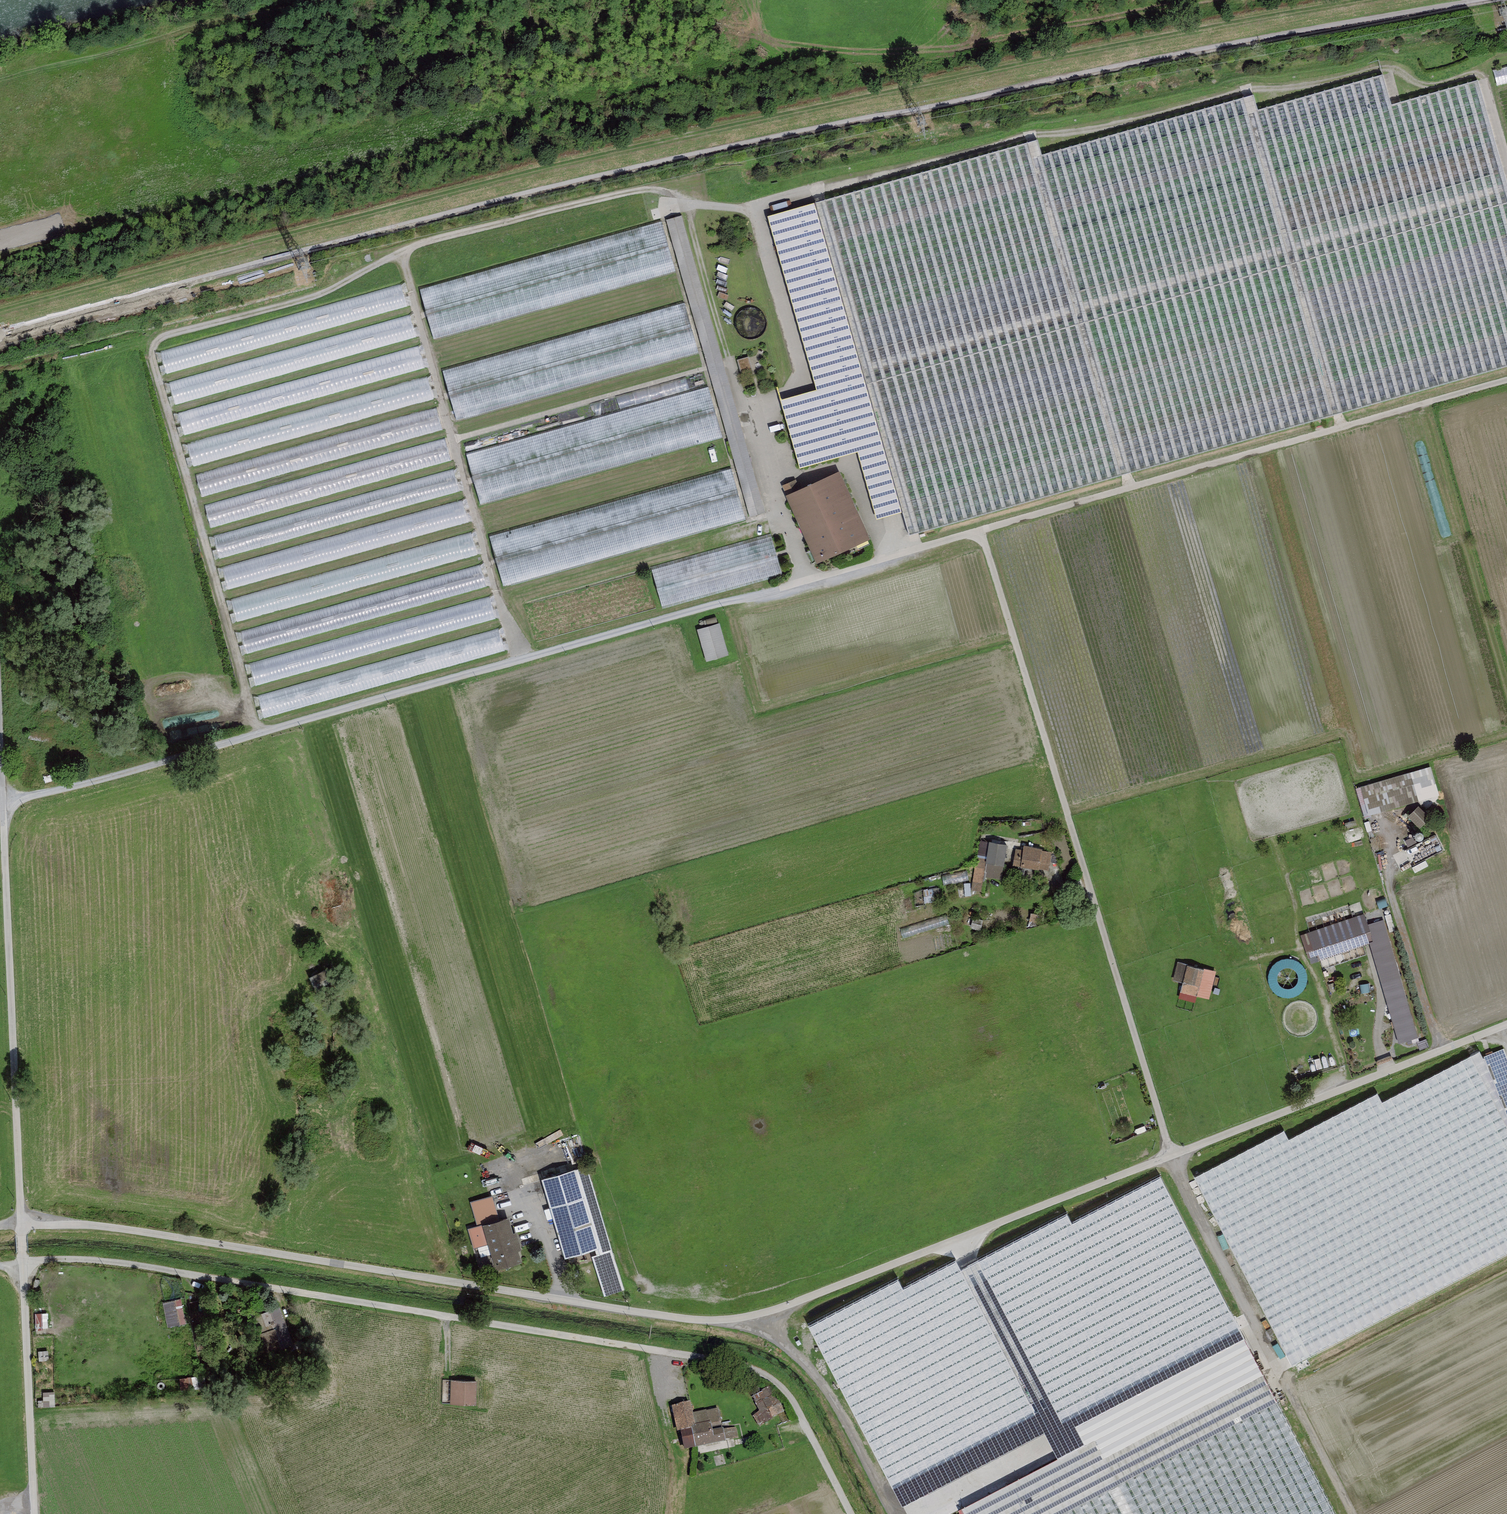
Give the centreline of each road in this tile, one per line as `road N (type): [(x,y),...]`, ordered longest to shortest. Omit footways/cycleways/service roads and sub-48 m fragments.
road 1 (unclassified): [(20,1224),(96,1225),(730,1323),(1506,1028)]
road 2 (unclassified): [(1472,0),(786,132),(303,249),(0,333)]
road 3 (track): [(7,803),(808,581)]
road 4 (track): [(811,194),(1024,136),(1257,89),(1379,68),(1427,85),(1484,79)]
road 5 (track): [(420,244),(331,290),(168,334),(156,345),(155,366),(260,734)]
road 6 (track): [(1173,1158),(981,530)]
road 7 (unclassified): [(0,688),(20,1224)]
road 8 (track): [(418,688),(546,1107)]
road 9 (track): [(403,252),(516,661)]
road 10 (track): [(1173,1158),(1352,1513)]
road 11 (unclassified): [(20,1224),(36,1513)]
road 12 (track): [(730,1323),(776,1335),(816,1367),(890,1513)]
road 13 (track): [(745,405),(687,200)]

